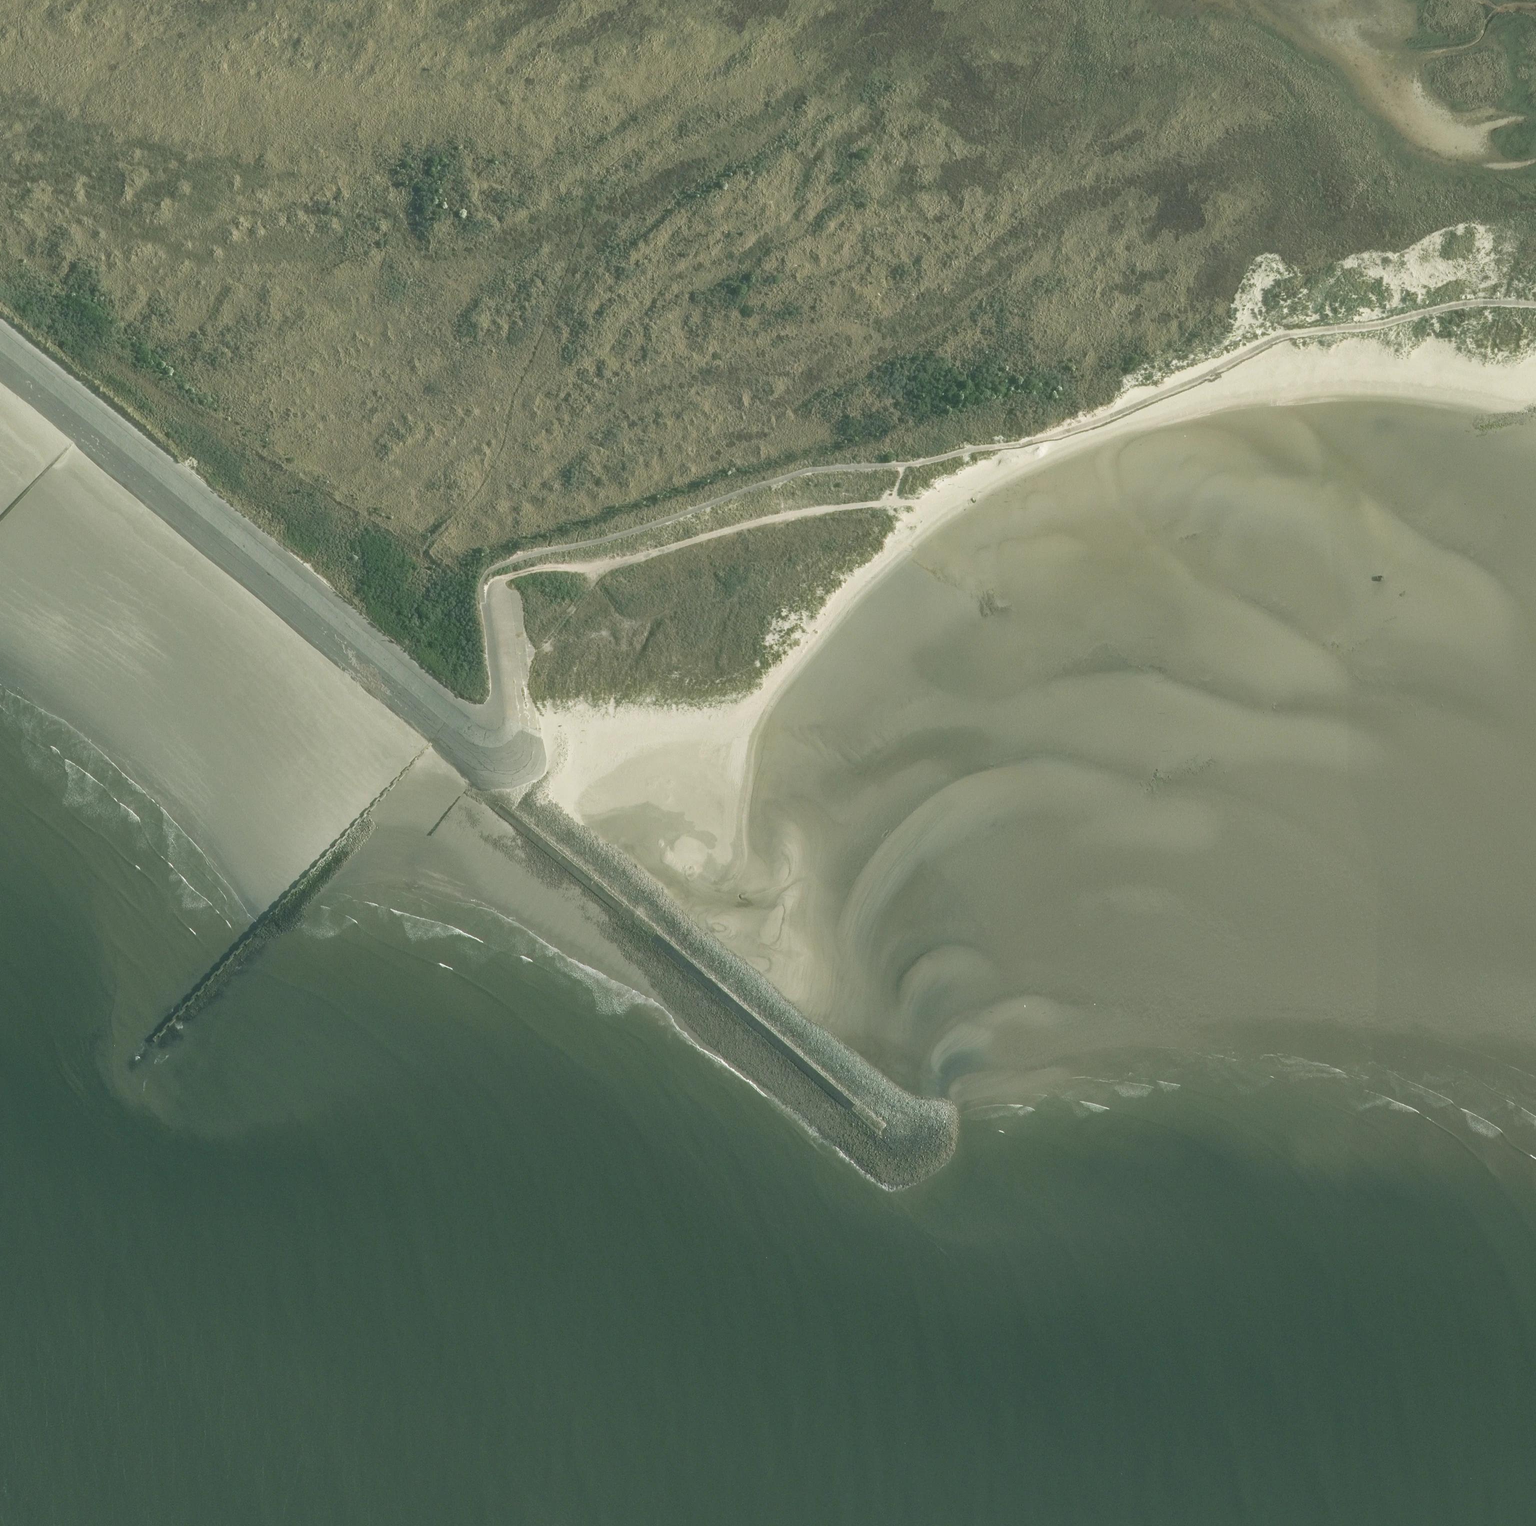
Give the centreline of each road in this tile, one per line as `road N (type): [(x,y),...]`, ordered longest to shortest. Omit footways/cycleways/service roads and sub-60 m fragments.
road 1 (track): [(502,575),(486,584),(483,598),(495,701),(486,716),(473,716),(0,323)]

